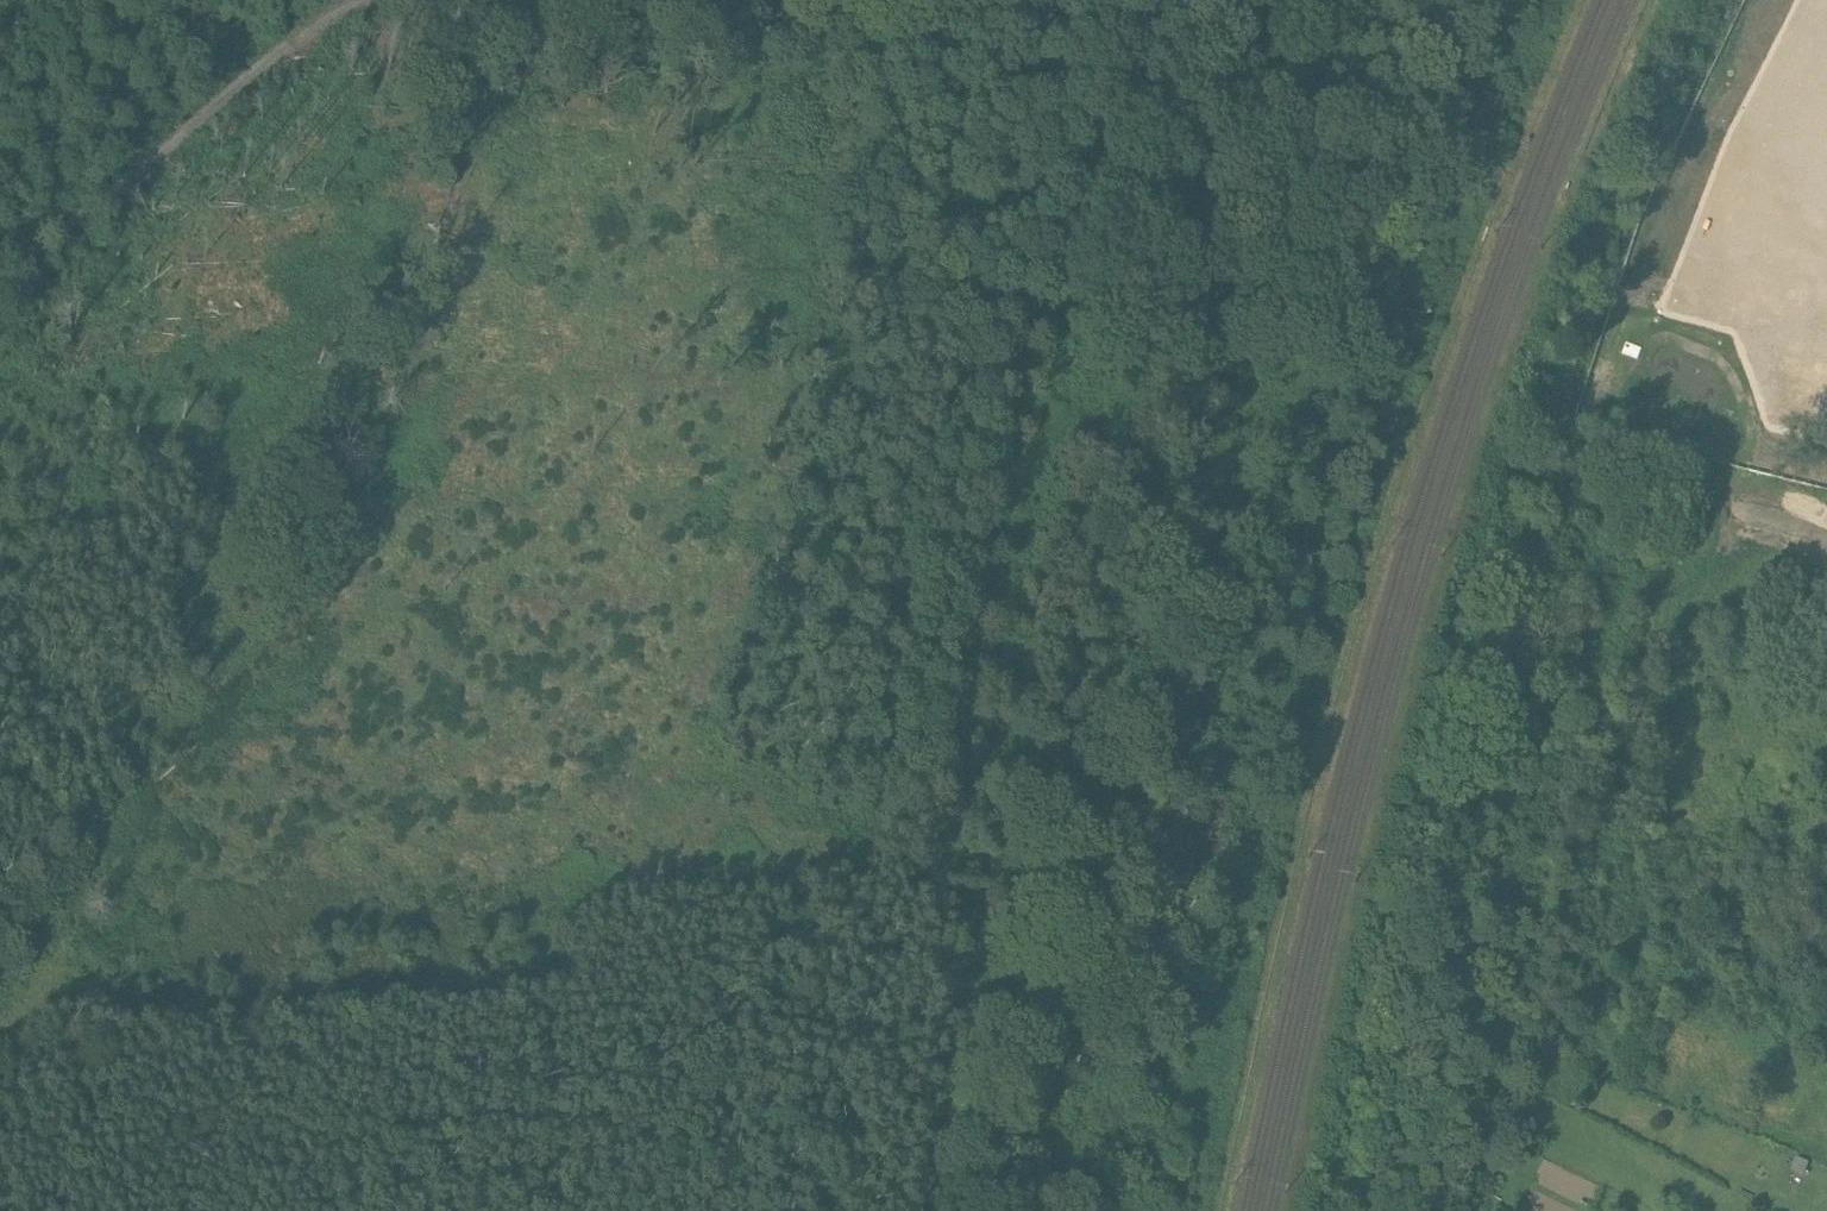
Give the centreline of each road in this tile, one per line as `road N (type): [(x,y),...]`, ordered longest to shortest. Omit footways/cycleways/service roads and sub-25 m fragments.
road 1 (track): [(937,1210),(970,1038),(990,642),(1024,397),(1195,0)]
road 2 (track): [(489,0),(404,506),(0,1053)]
road 3 (track): [(420,0),(270,93),(177,180),(47,249),(0,261)]

